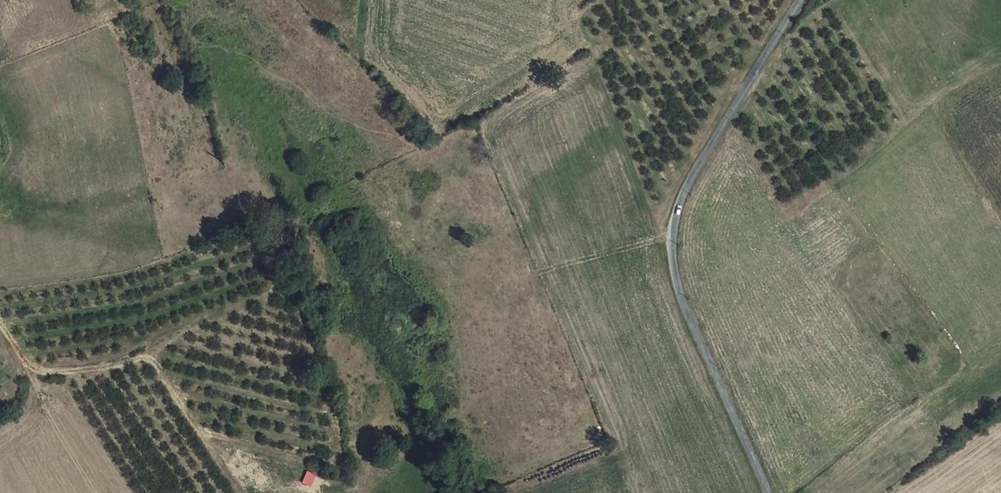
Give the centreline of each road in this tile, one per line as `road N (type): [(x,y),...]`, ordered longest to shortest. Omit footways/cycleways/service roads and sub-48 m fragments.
road 1 (unclassified): [(796,0),(683,197),(673,237),(679,287),(765,492)]
road 2 (track): [(0,327),(37,370),(93,372),(149,357)]

